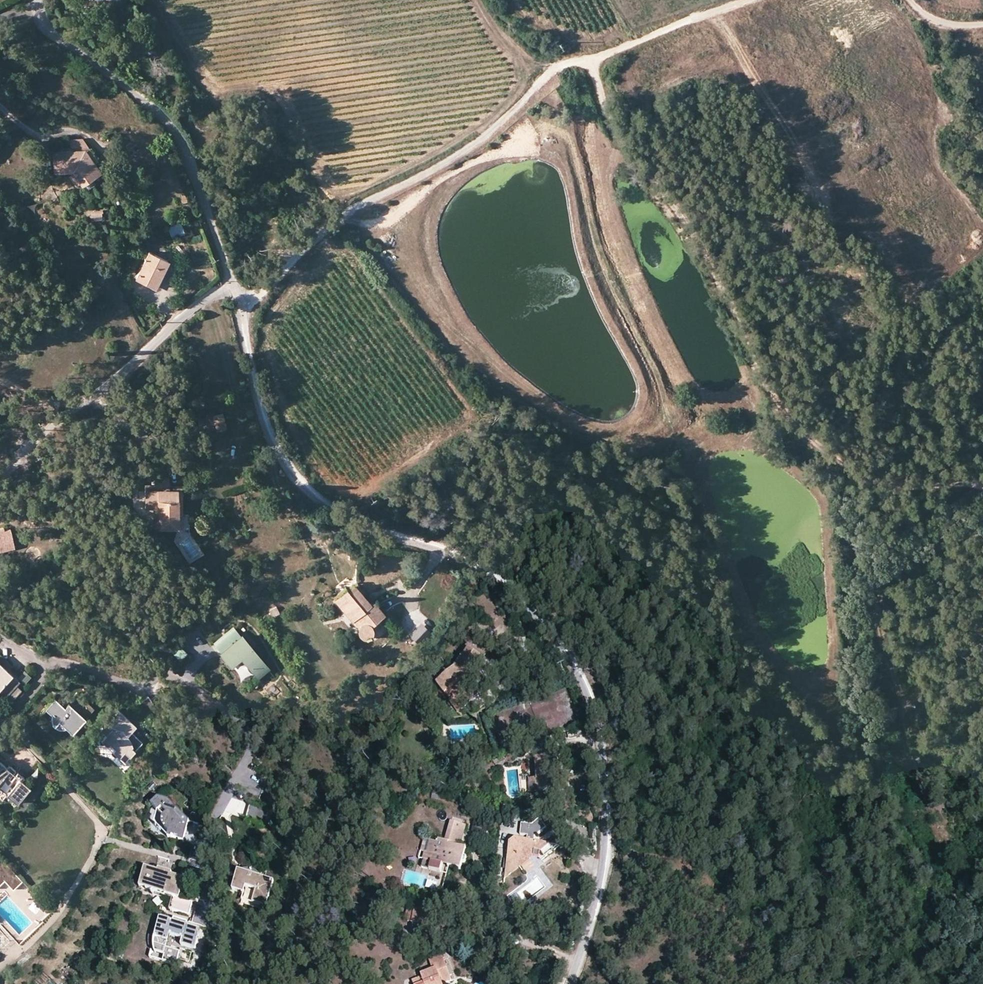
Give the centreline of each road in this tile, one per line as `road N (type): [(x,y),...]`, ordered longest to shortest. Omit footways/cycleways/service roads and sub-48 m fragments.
road 1 (track): [(340,218),(380,221),(493,150),(555,130),(573,144),(610,281),(654,375),(659,423),(621,440),(542,409),(443,321),(379,234)]
road 2 (residential): [(232,285),(269,435),(310,496),(362,526),(463,560),(512,592),(568,658),(595,718),(606,844),(571,983)]
road 3 (track): [(591,64),(606,108),(670,192),(718,277),(779,407),(809,439),(876,479),(982,488)]
road 4 (track): [(753,0),(549,73),(495,130),(354,208),(261,294),(238,305)]
road 5 (residential): [(28,655),(125,683),(174,678),(213,703),(246,738),(242,773),(211,821),(207,882)]
road 6 (residential): [(36,0),(48,30),(168,120),(198,180),(232,285)]
road 7 (track): [(622,135),(609,187),(612,216),(667,345),(704,394),(723,398),(752,390)]
road 8 (residential): [(232,285),(186,313),(111,387),(45,429),(0,481)]
road 9 (track): [(242,773),(266,788),(289,839),(294,888),(277,927)]

